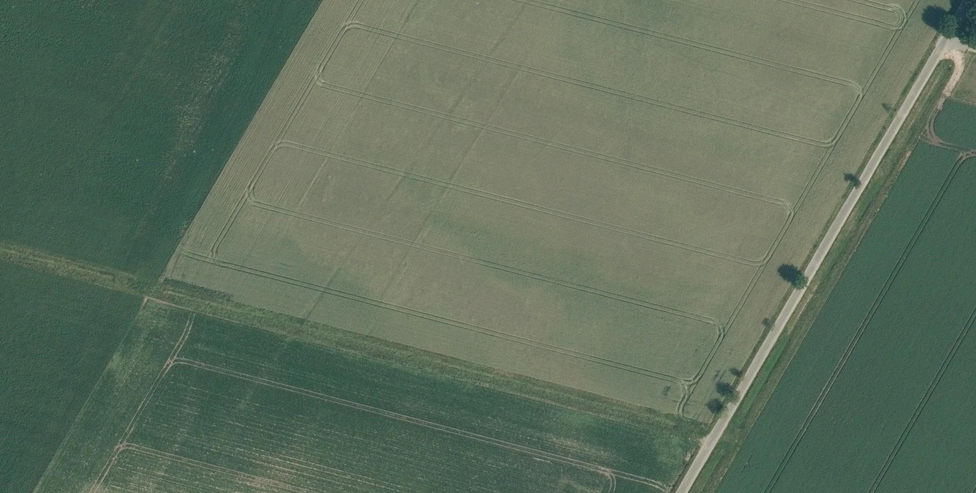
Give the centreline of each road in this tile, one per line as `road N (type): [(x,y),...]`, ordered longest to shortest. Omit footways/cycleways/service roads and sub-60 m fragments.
road 1 (unclassified): [(677,492),(968,0)]

